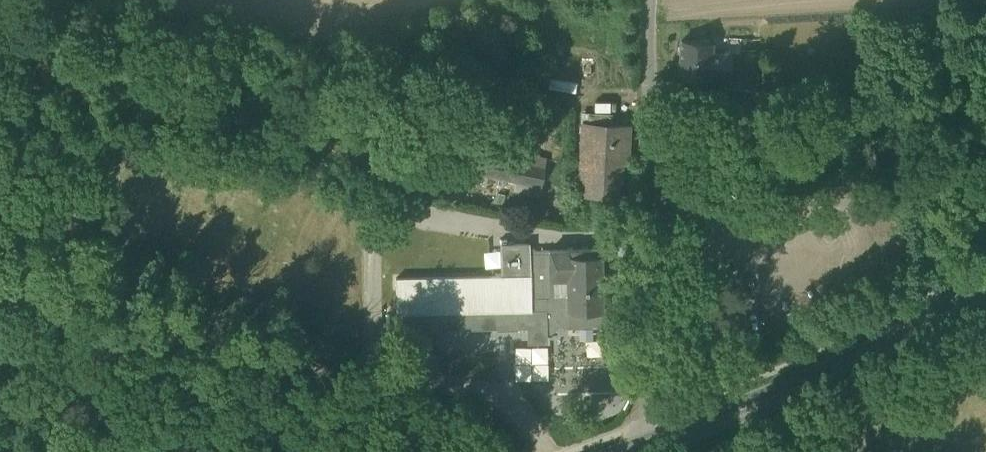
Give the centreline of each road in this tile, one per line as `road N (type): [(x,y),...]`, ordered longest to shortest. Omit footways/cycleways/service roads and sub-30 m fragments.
road 1 (unclassified): [(543,451),(523,415),(504,401),(0,293)]
road 2 (unclassified): [(646,0),(652,352),(642,446)]
road 3 (secondary): [(985,286),(857,360),(642,446)]
road 4 (track): [(92,313),(37,0)]

